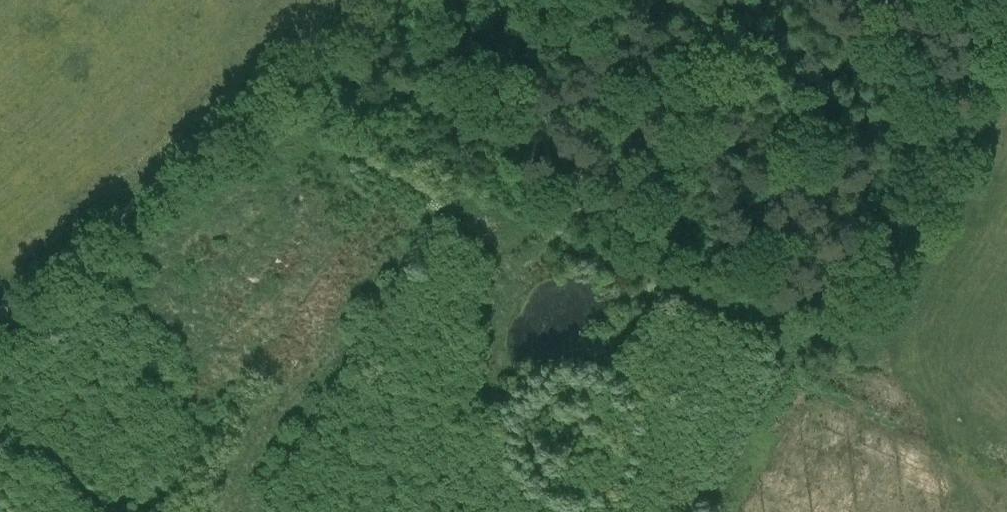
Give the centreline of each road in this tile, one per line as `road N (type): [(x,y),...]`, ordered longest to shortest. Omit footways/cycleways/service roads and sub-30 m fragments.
road 1 (track): [(0,308),(376,0)]

